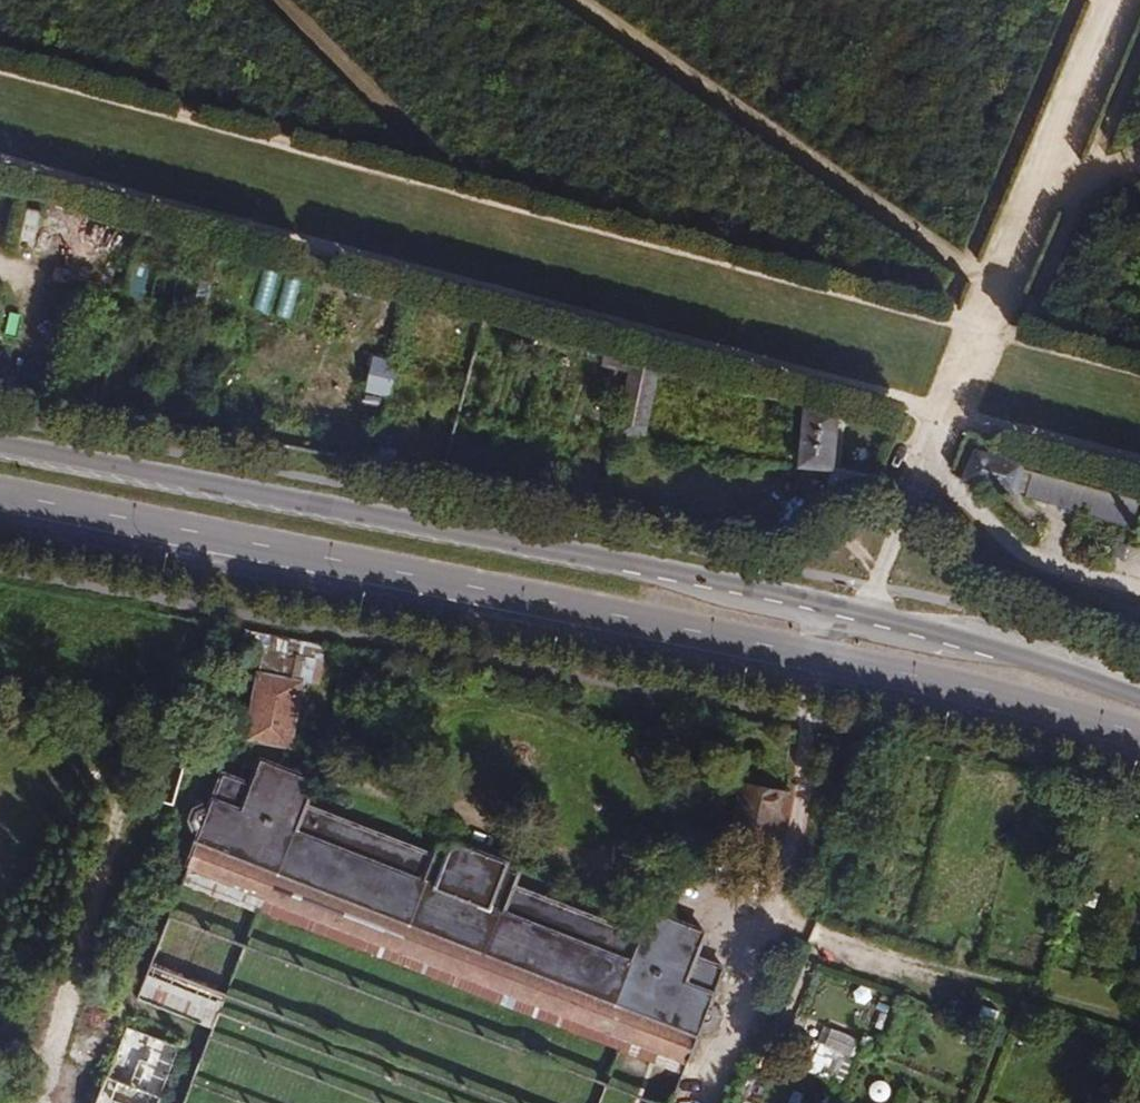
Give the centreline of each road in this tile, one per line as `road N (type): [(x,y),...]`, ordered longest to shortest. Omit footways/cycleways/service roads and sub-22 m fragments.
road 1 (primary): [(1139,701),(747,592),(0,445)]
road 2 (primary): [(0,496),(833,659),(1139,733)]
road 3 (track): [(211,539),(171,664),(132,745),(112,855),(37,1102)]

